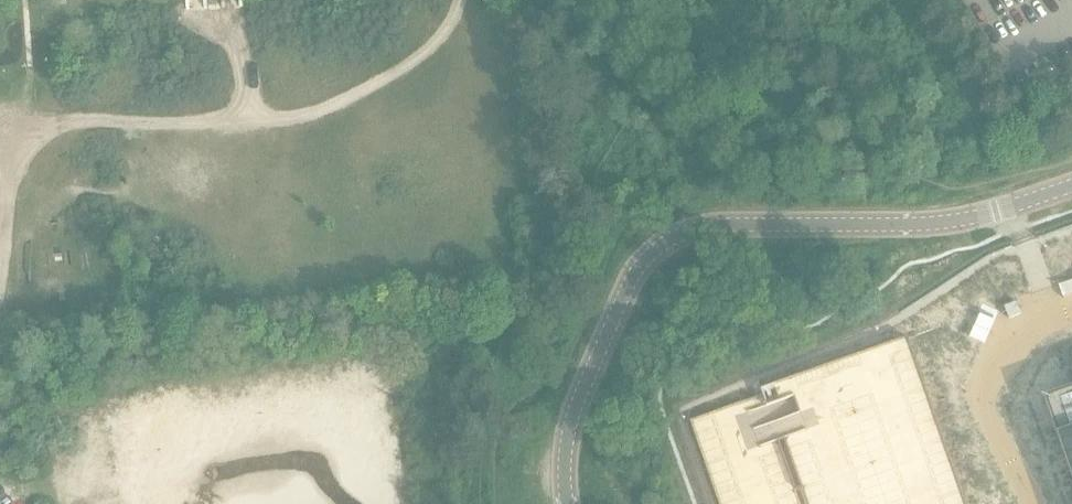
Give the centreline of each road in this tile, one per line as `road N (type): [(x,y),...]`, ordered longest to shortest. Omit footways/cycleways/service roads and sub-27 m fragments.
road 1 (unclassified): [(567,503),(573,422),(636,267),(666,241),(715,227),(969,218),(1071,185)]
road 2 (track): [(0,130),(71,120),(292,120),(326,109),(366,75),(431,48),(461,0)]

